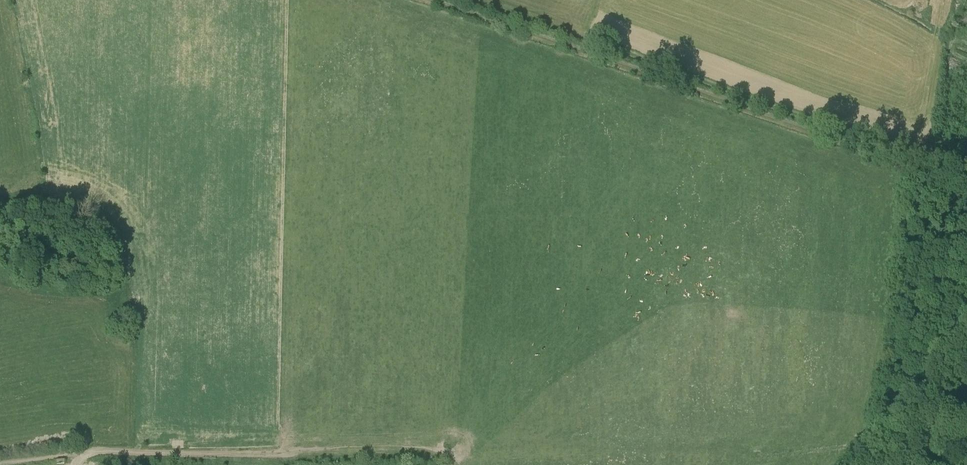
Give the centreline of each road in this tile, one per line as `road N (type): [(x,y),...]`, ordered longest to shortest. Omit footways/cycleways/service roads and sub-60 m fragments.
road 1 (track): [(878,464),(966,358)]

